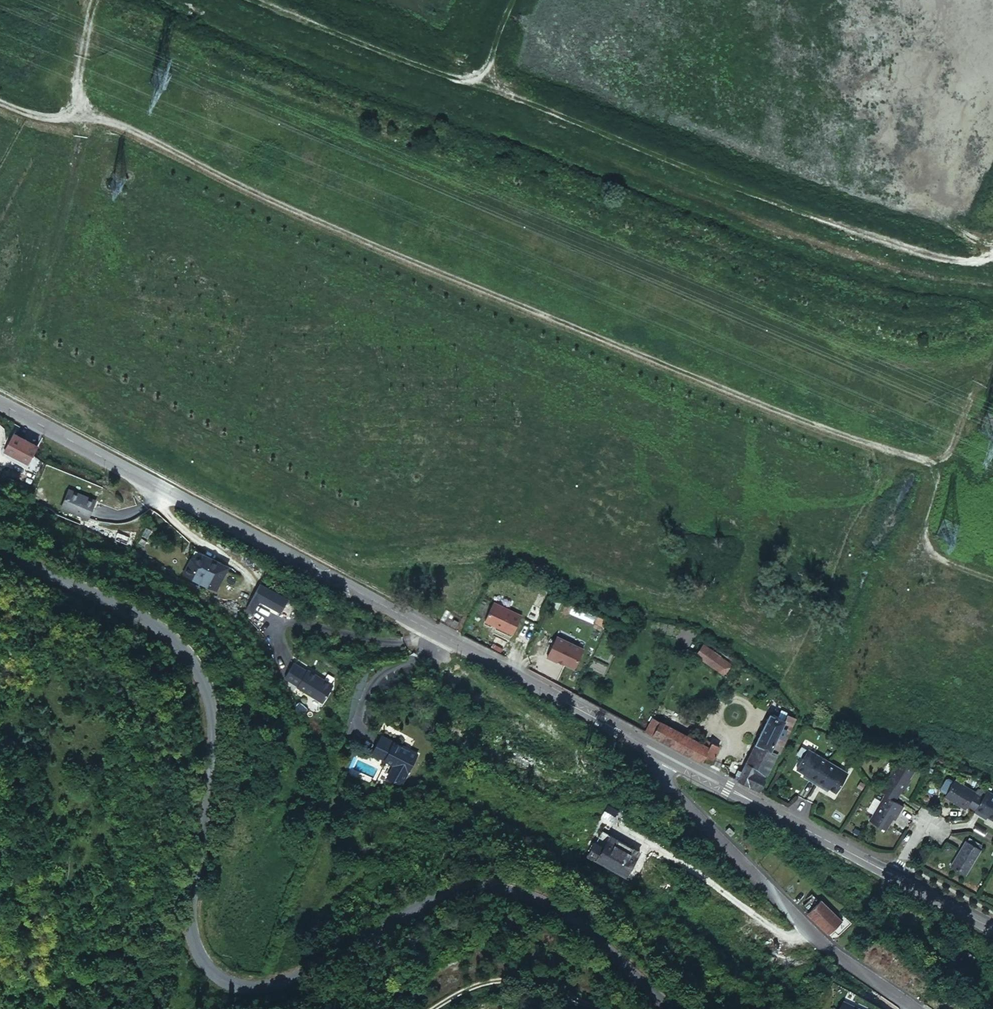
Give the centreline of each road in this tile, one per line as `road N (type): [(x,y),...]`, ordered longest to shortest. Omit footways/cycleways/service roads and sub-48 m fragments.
road 1 (track): [(0,105),(25,115),(119,122),(245,191),(506,301),(854,441),(944,467),(918,553)]
road 2 (tertiary): [(0,548),(146,616),(178,639),(199,670),(215,716),(214,754),(192,930),(215,973),(250,980),(287,974),(429,896),(494,883),(552,903),(679,1008)]
road 3 (secondary): [(665,756),(0,404)]
road 4 (residential): [(665,756),(665,784),(811,942),(904,1008)]
road 5 (secondary): [(896,878),(665,756)]
road 6 (track): [(992,351),(944,467)]

